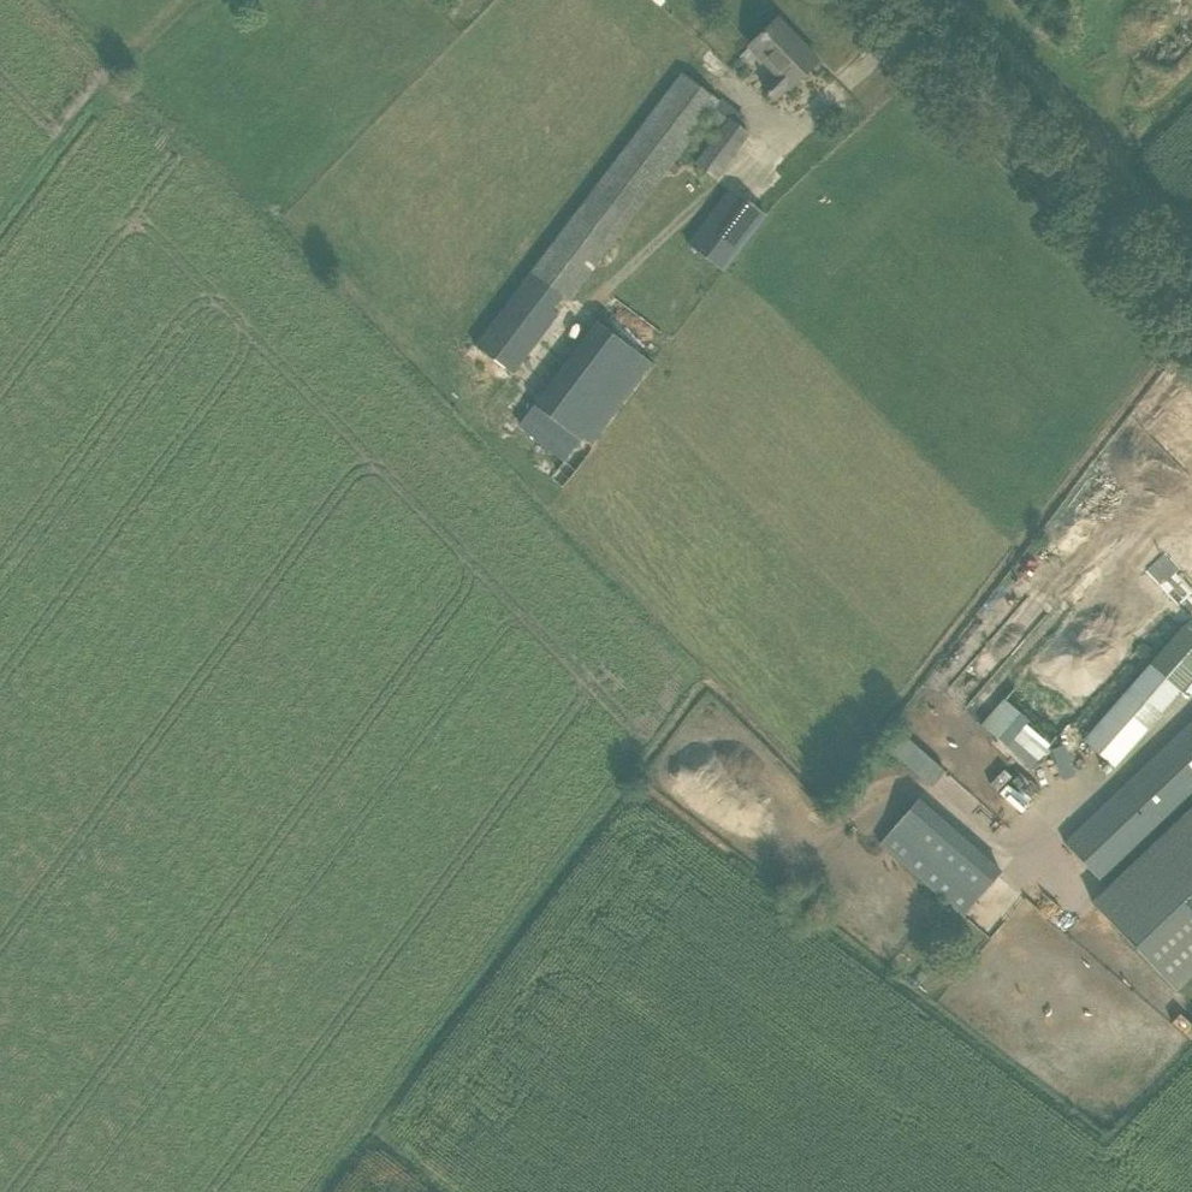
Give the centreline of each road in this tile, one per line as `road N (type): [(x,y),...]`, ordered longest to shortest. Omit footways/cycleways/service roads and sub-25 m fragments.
road 1 (unclassified): [(1191,316),(878,0)]

